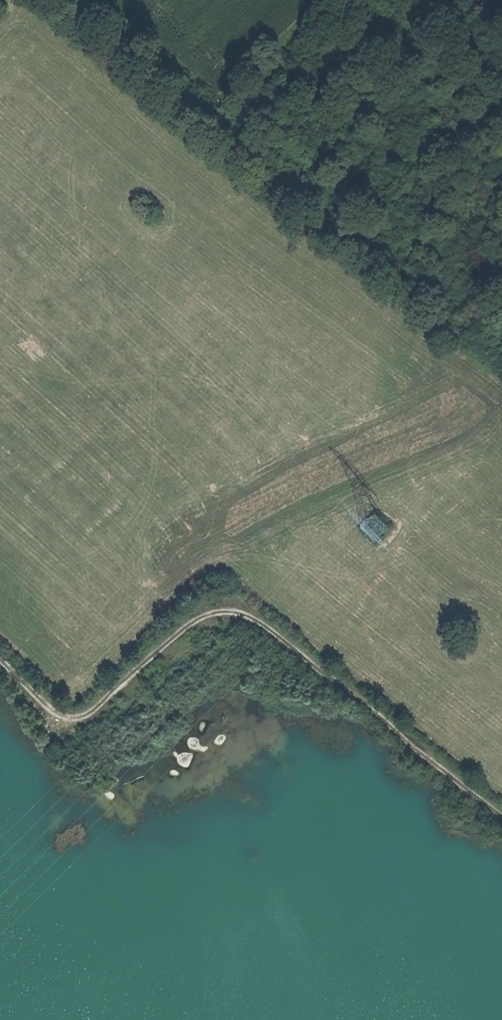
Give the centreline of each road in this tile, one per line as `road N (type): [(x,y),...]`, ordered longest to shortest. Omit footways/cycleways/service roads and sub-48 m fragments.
road 1 (track): [(0,655),(40,701),(64,719),(80,718),(196,617),(229,609),(254,617),(501,814)]

